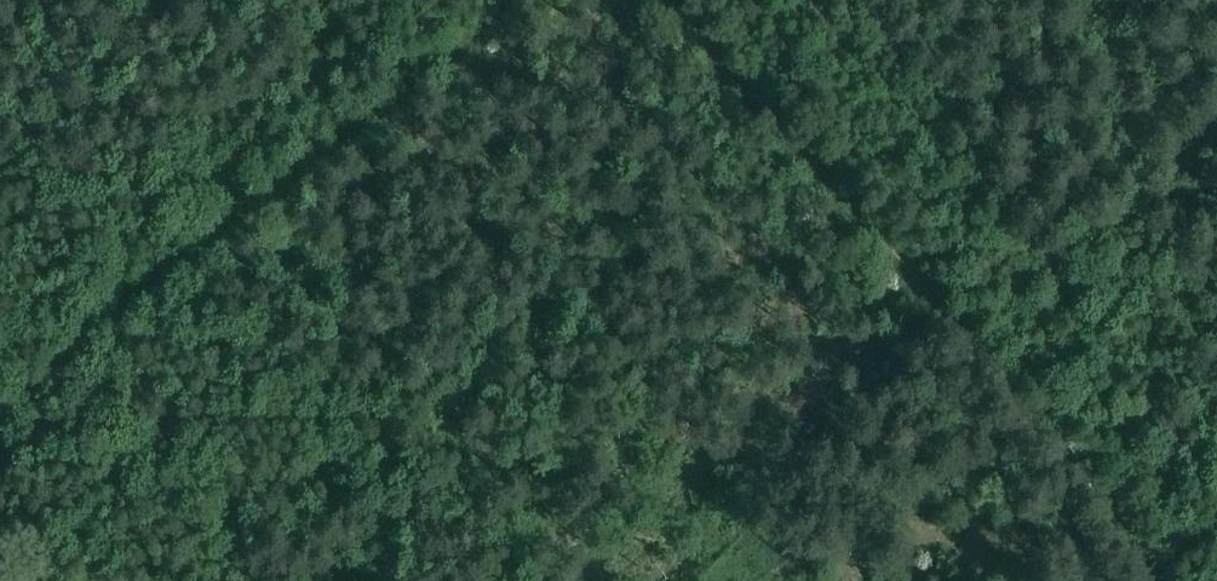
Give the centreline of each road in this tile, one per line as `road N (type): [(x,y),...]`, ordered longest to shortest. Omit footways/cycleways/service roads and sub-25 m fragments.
road 1 (track): [(672,0),(692,33),(1119,508),(1153,580)]
road 2 (track): [(0,419),(505,0)]

